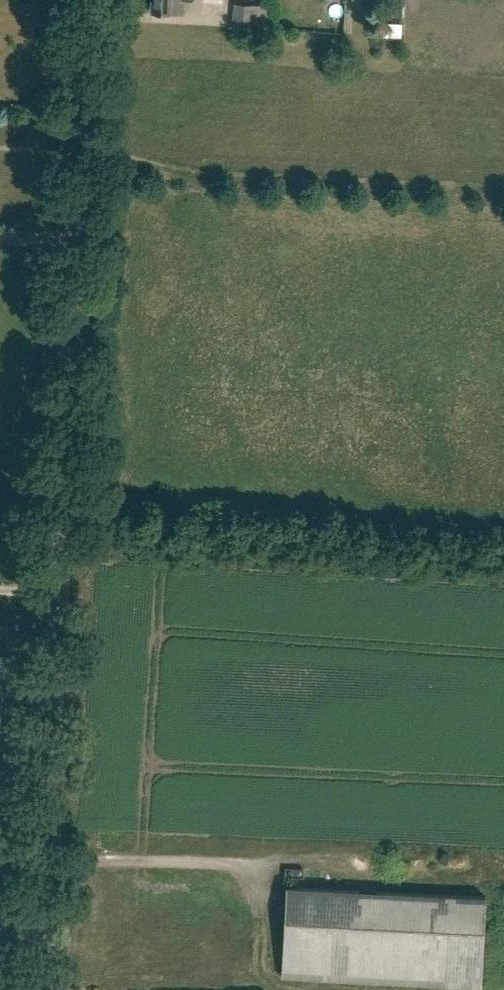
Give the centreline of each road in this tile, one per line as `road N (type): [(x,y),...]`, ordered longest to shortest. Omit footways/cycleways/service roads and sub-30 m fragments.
road 1 (unclassified): [(44,989),(92,0)]

